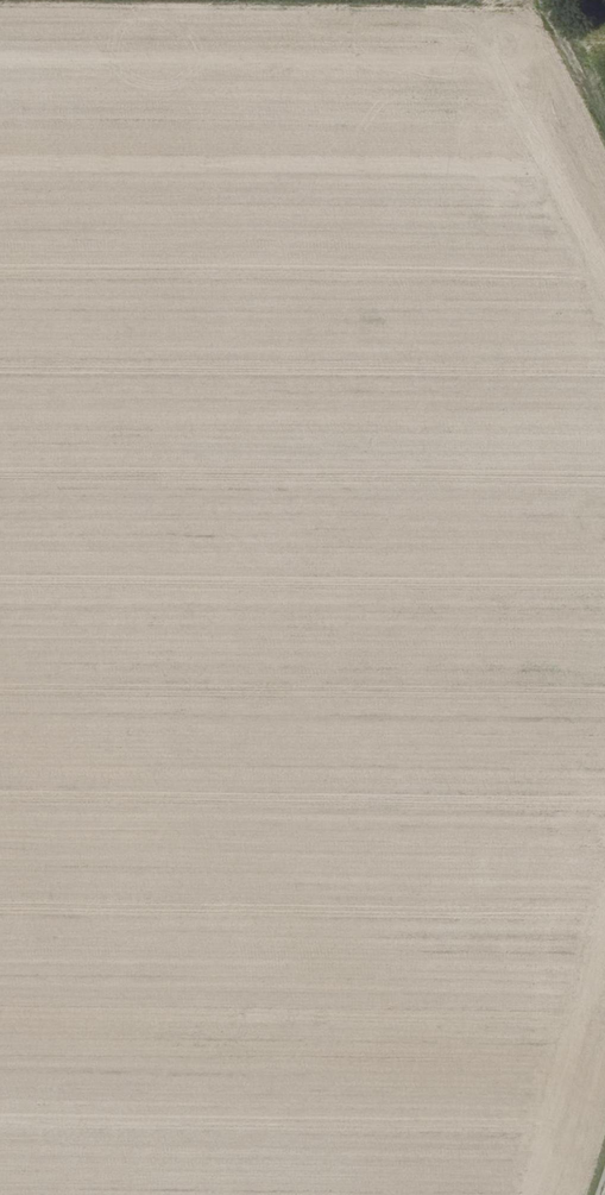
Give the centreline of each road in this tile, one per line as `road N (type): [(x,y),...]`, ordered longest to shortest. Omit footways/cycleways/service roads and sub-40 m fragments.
road 1 (track): [(604,133),(545,0)]

